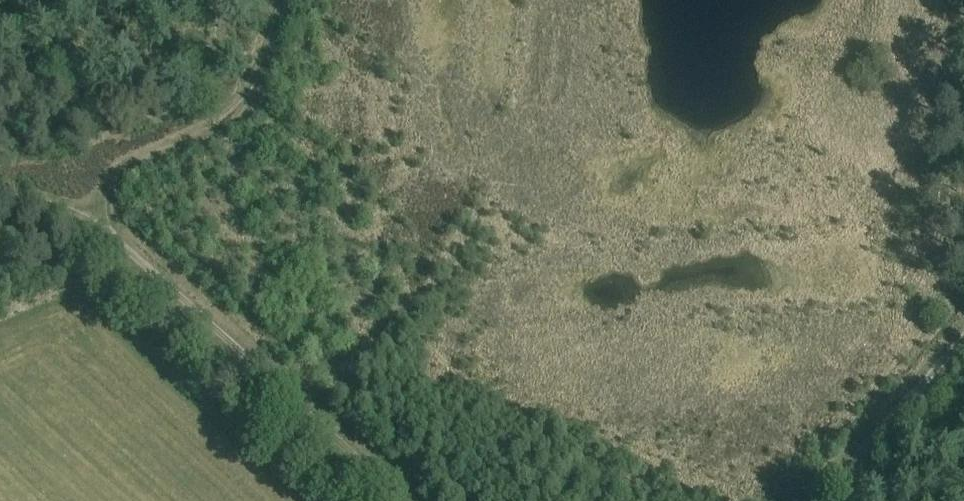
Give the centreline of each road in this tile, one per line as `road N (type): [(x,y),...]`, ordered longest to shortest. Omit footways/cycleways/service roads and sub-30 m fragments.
road 1 (track): [(403,500),(121,242),(62,203)]
road 2 (track): [(286,0),(257,97),(225,130),(62,203)]
road 3 (track): [(963,335),(832,483)]
road 4 (track): [(832,483),(877,500),(963,488)]

